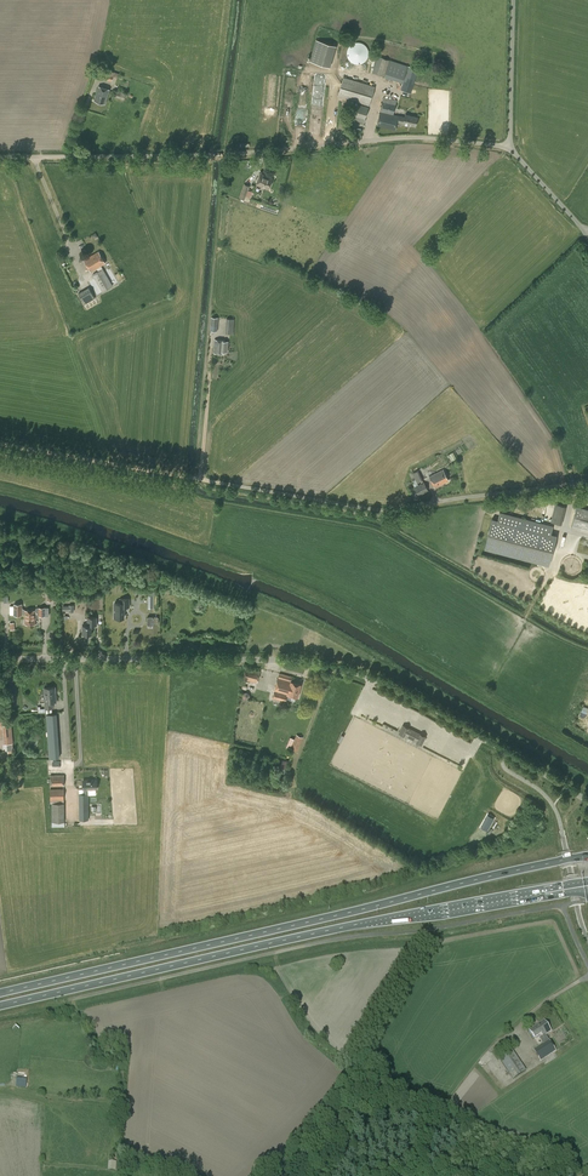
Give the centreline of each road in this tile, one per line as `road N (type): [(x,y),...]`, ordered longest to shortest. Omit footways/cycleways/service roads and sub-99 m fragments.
road 1 (unclassified): [(587,802),(426,702),(354,670),(275,661),(0,659)]
road 2 (primary): [(587,855),(0,993)]
road 3 (primary): [(0,1006),(587,881)]
road 4 (unclassified): [(587,483),(389,508),(0,444)]
road 5 (unclassified): [(0,157),(222,154),(399,138),(508,148)]
road 6 (unclassified): [(508,148),(514,0)]
road 7 (unclassified): [(508,148),(587,241)]

